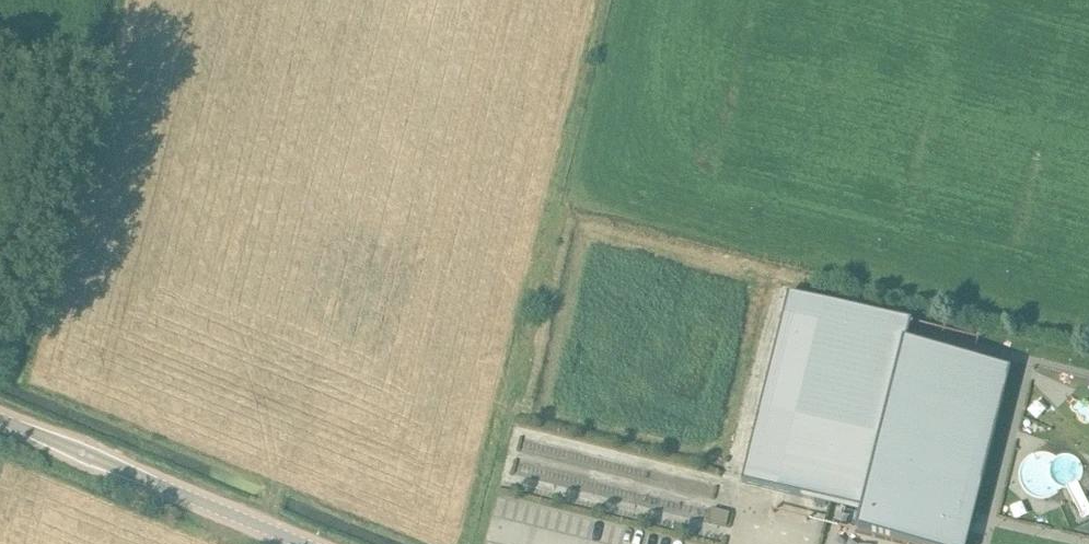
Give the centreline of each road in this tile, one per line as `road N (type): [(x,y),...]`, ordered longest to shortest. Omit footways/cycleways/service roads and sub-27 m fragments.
road 1 (tertiary): [(305,543),(0,419)]

